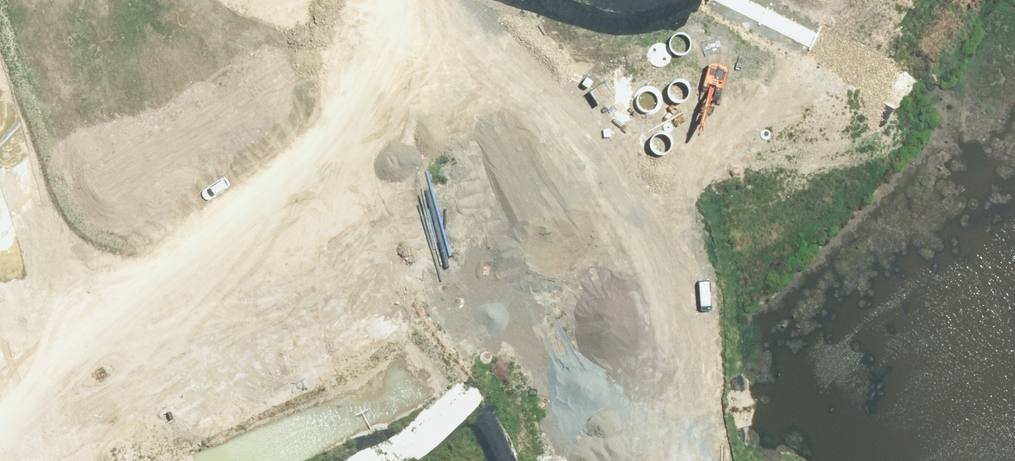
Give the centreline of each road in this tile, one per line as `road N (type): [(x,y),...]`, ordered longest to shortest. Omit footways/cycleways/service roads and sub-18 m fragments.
road 1 (residential): [(68,425),(174,371),(371,240)]
road 2 (unknown): [(555,170),(742,460)]
road 3 (unknown): [(545,84),(568,104),(571,150),(551,174),(519,181),(488,167),(473,123),(498,86),(529,80)]
road 4 (residential): [(0,207),(68,425)]
road 5 (unknown): [(568,104),(704,0)]
road 6 (unknown): [(371,240),(488,167)]

